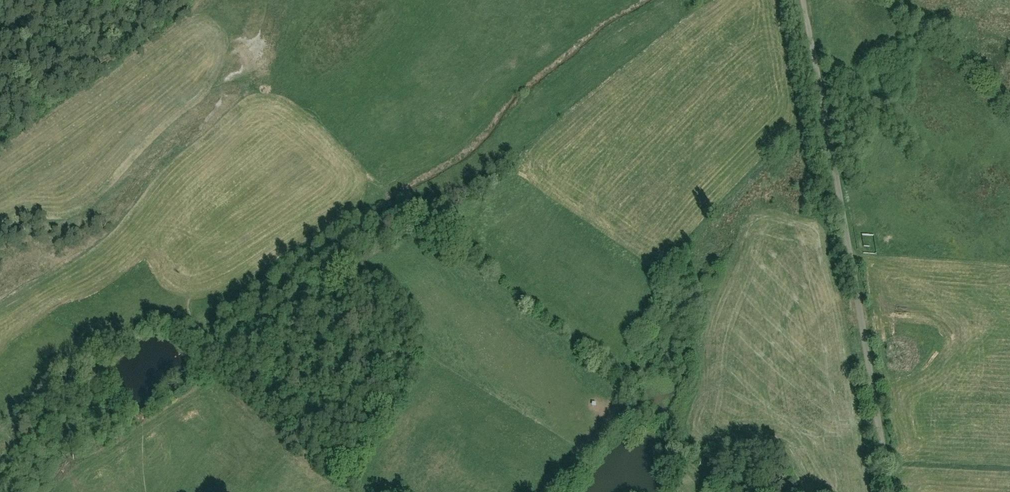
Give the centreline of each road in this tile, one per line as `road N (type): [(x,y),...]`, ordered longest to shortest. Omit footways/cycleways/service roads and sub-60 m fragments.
road 1 (residential): [(893,491),(803,0)]

